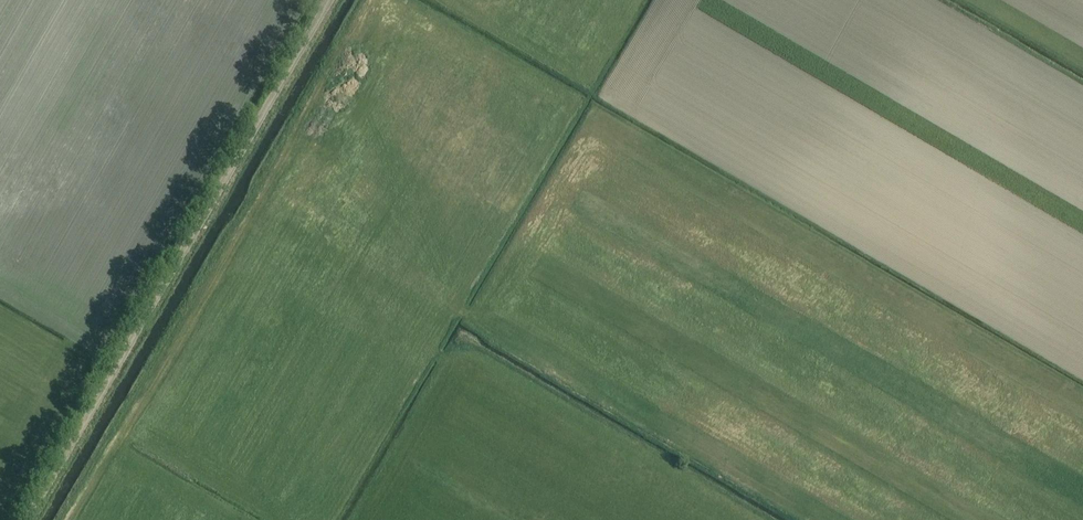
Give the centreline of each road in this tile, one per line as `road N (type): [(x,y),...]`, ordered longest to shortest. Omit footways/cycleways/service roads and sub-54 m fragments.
road 1 (track): [(327,0),(23,519)]

